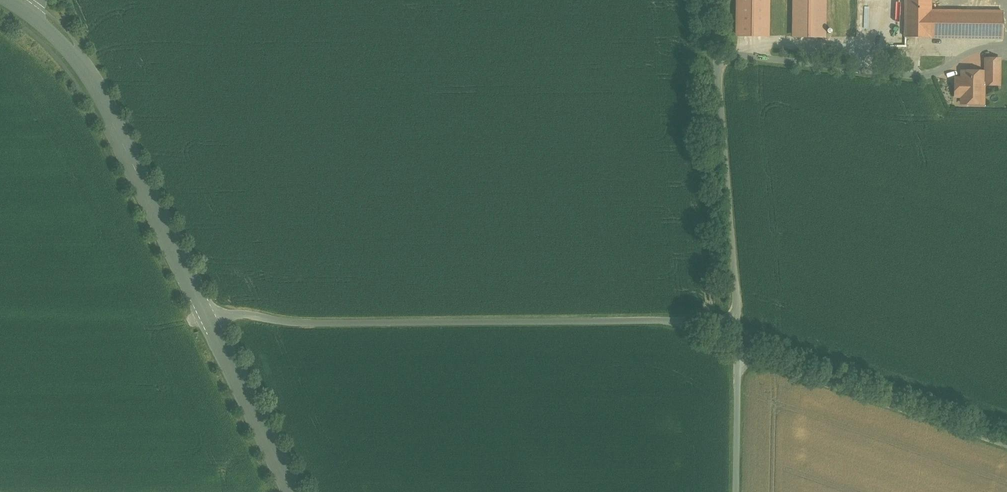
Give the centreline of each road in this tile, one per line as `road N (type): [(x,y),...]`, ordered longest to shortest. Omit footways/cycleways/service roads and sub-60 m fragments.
road 1 (residential): [(207,313),(689,321)]
road 2 (secondary): [(7,0),(33,14),(98,93),(207,313)]
road 3 (residential): [(709,0),(737,318)]
road 4 (residential): [(737,342),(1006,439)]
road 5 (secondary): [(207,313),(293,491)]
road 6 (residential): [(737,342),(734,491)]

